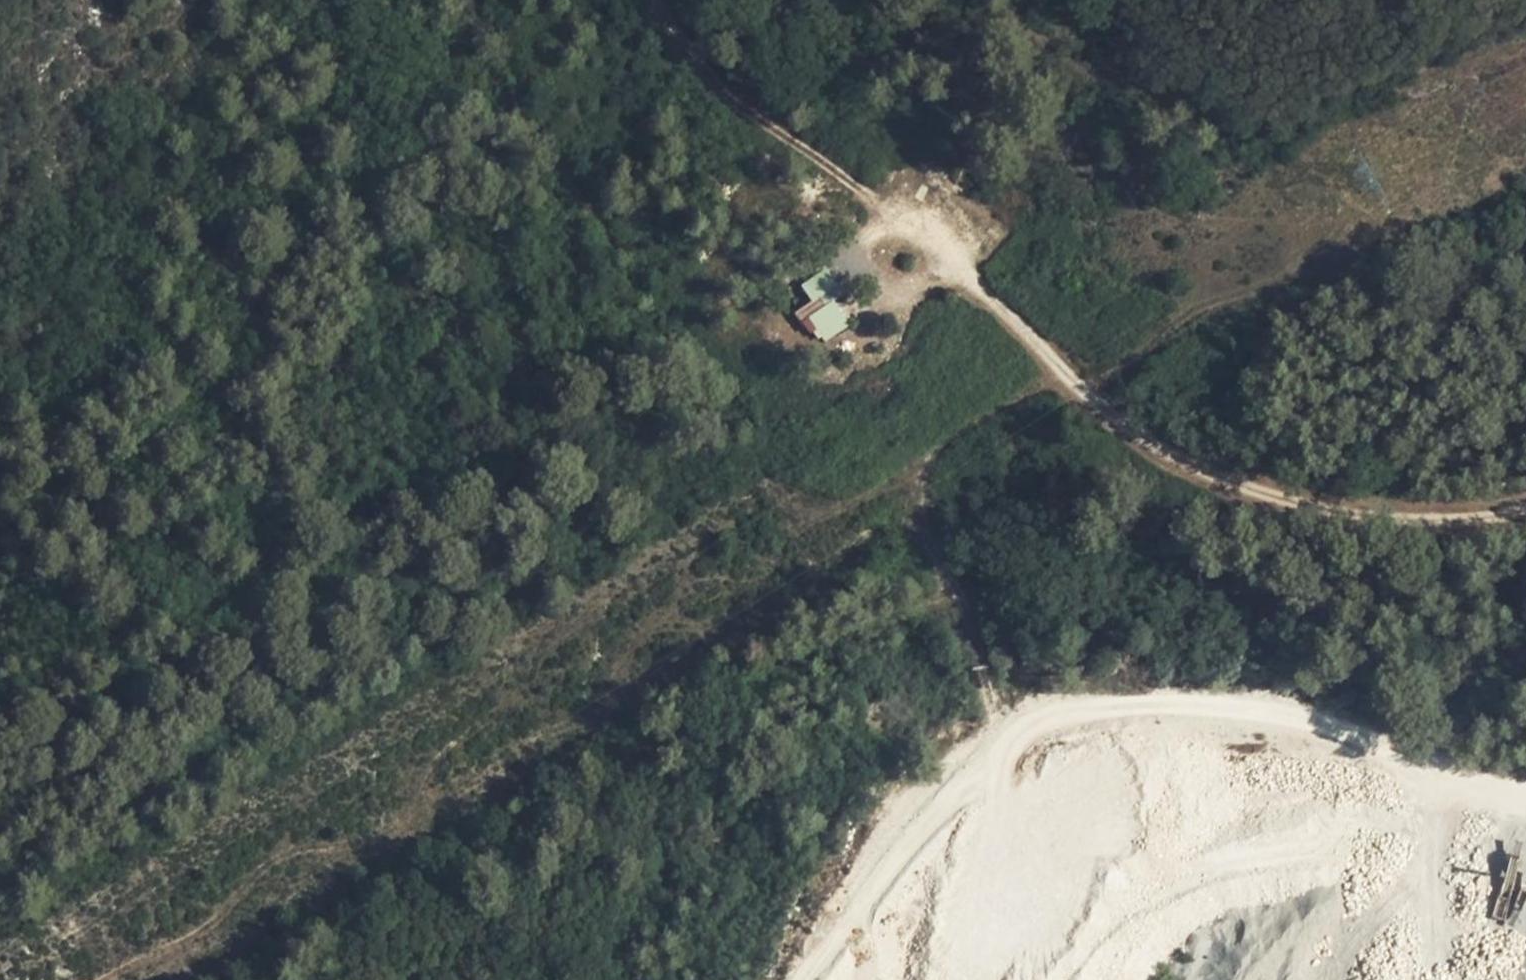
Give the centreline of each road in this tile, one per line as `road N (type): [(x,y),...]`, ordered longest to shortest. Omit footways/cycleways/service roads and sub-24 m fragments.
road 1 (track): [(977,979),(1203,823),(1255,804),(1362,777),(1525,795)]
road 2 (track): [(1014,763),(903,918),(892,979)]

